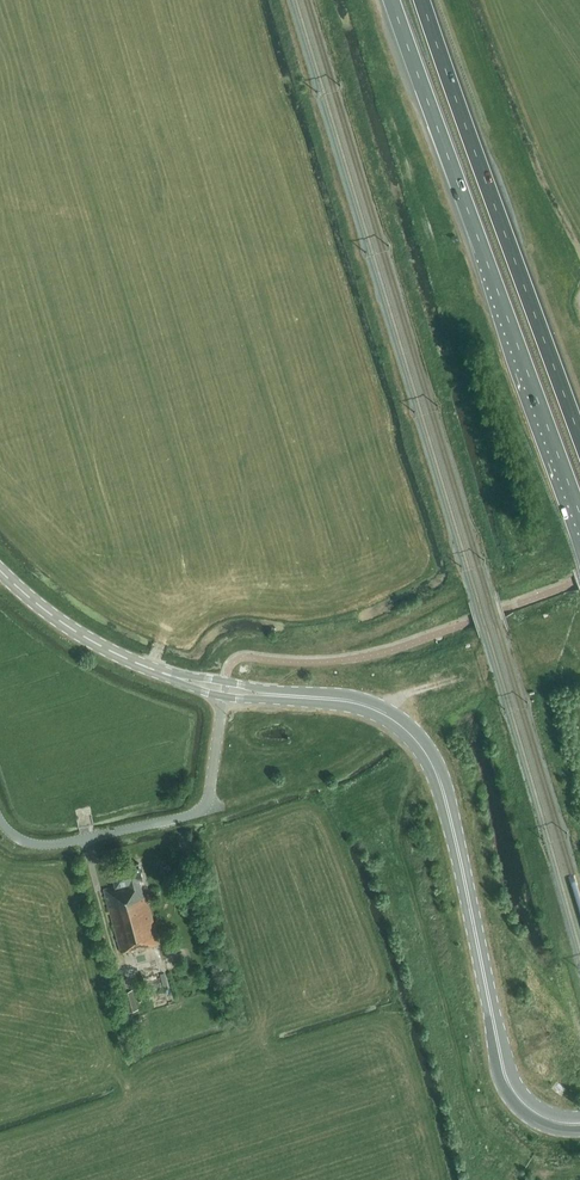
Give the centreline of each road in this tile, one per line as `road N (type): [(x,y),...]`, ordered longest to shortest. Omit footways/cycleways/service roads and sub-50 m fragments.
road 1 (secondary): [(579,1124),(528,1109),(505,1075),(452,823),(427,753),(372,707),(289,696)]
road 2 (trunk): [(392,0),(579,515)]
road 3 (track): [(419,743),(404,840),(473,1112),(528,1163),(579,1174)]
road 4 (trunk): [(579,438),(422,0)]
road 5 (secondary): [(163,673),(76,632),(0,571)]
road 6 (secondary): [(163,673),(224,697),(289,696)]
road 7 (secondary): [(289,696),(163,673)]

